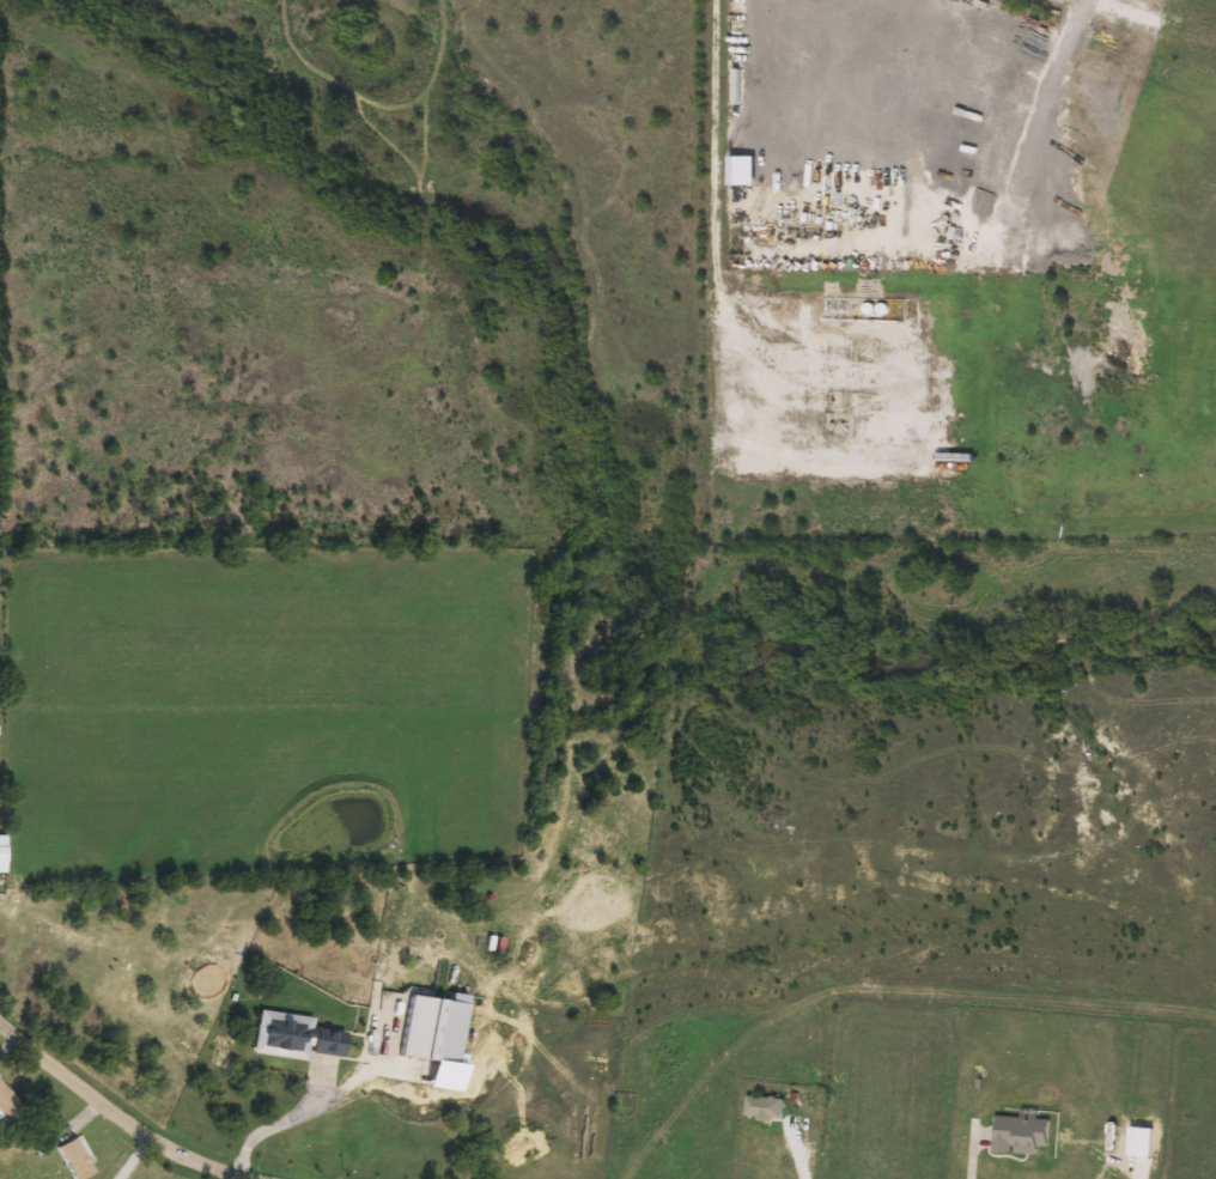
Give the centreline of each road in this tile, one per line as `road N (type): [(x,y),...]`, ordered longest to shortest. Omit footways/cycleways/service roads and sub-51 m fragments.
road 1 (residential): [(0,1022),(140,1130),(248,1178)]

